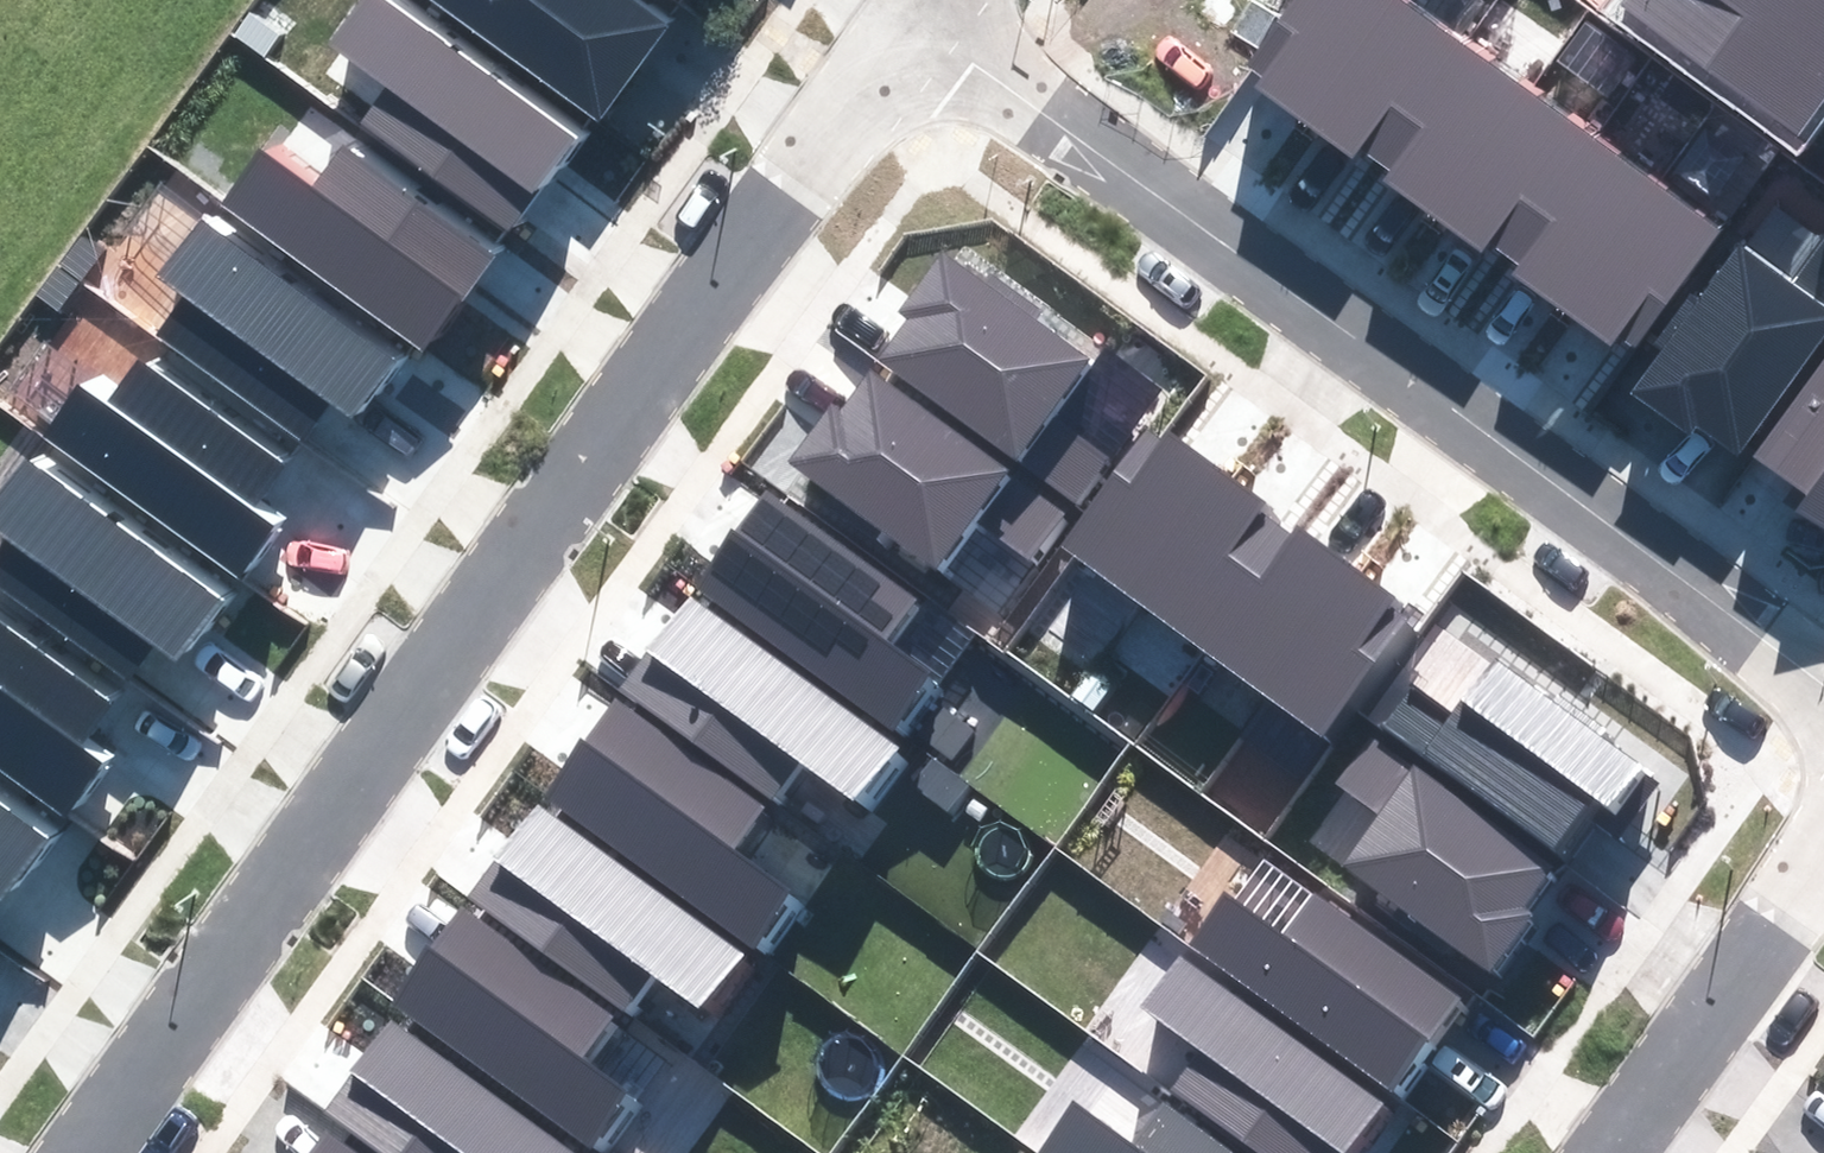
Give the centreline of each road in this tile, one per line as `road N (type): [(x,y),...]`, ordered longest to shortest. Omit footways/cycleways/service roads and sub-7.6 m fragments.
road 1 (residential): [(81,1152),(912,23)]
road 2 (residential): [(912,23),(1823,667)]
road 3 (residential): [(1823,858),(1607,1152)]

